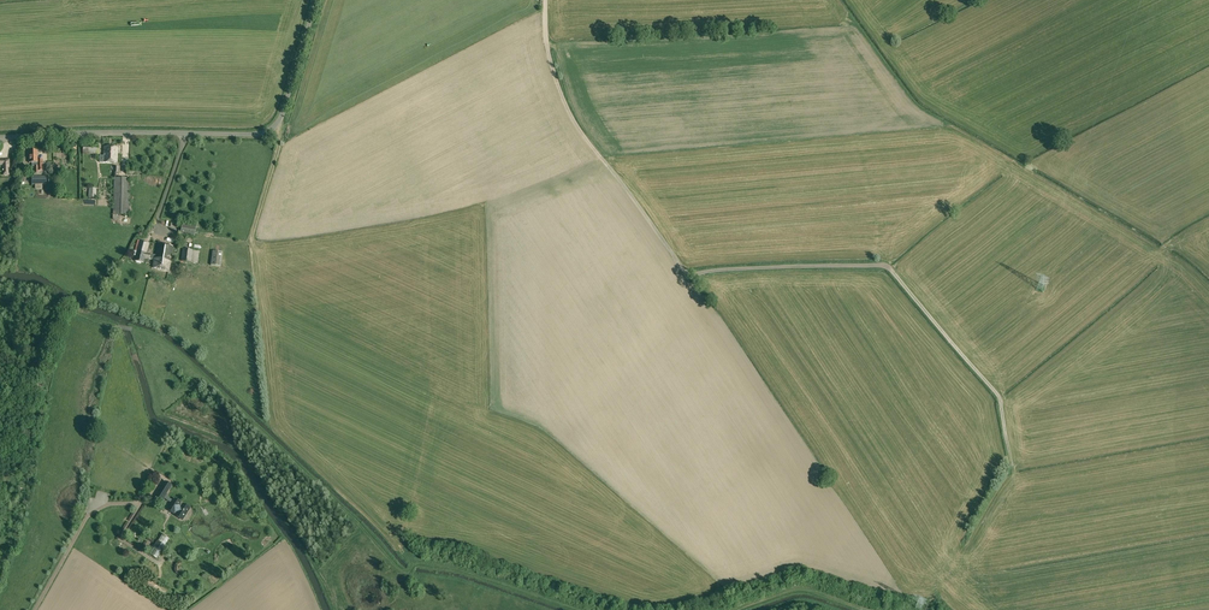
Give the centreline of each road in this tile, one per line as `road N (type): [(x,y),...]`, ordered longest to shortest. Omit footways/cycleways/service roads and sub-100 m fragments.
road 1 (track): [(1010,465),(1000,401),(884,265),(683,270),(563,104),(544,0)]
road 2 (unclassified): [(0,138),(268,131),(283,113),(317,0)]
road 3 (track): [(0,437),(23,368),(40,364),(58,308)]

